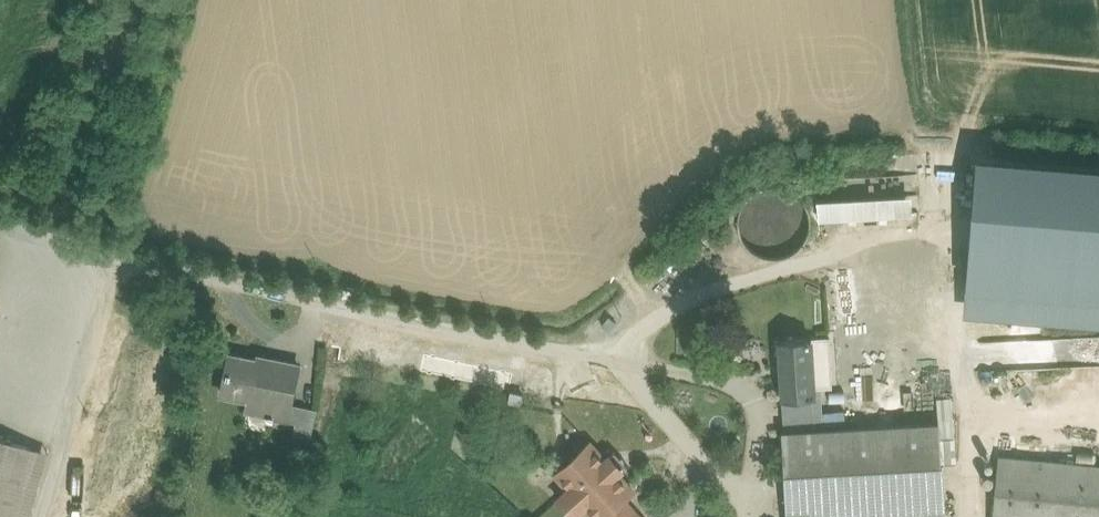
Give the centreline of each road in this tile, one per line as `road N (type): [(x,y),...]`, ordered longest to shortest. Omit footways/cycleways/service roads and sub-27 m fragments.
road 1 (residential): [(610,361),(129,261),(0,220)]
road 2 (track): [(610,361),(655,321),(710,293),(872,244),(920,247),(939,271),(955,323),(969,416),(971,516)]
road 3 (track): [(129,261),(44,516)]
road 4 (track): [(747,516),(610,361)]
road 5 (track): [(920,247),(979,94)]

